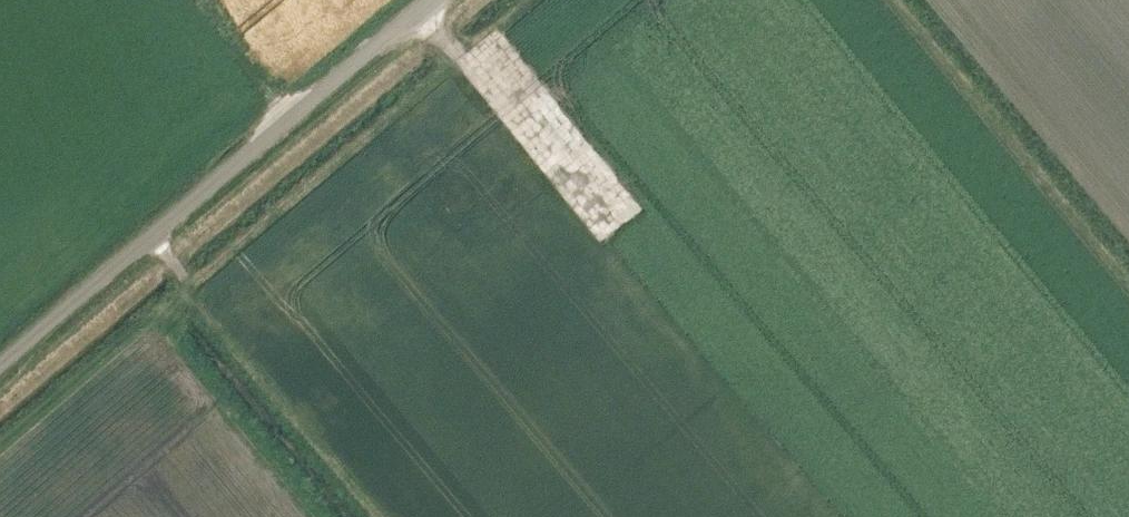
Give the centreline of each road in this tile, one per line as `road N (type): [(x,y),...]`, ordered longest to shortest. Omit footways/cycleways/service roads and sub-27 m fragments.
road 1 (unclassified): [(429,0),(0,364)]

